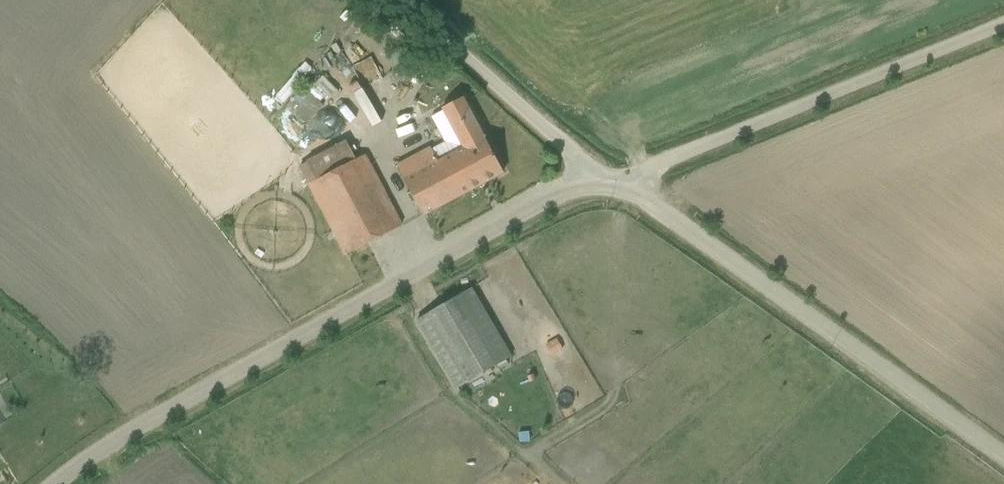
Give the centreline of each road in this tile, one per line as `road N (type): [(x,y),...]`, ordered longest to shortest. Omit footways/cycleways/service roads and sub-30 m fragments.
road 1 (unclassified): [(62,483),(105,449),(543,202),(600,186)]
road 2 (unclassified): [(600,186),(638,196),(1003,455)]
road 3 (unclassified): [(1003,26),(600,186)]
road 4 (unclassified): [(600,186),(401,0)]

